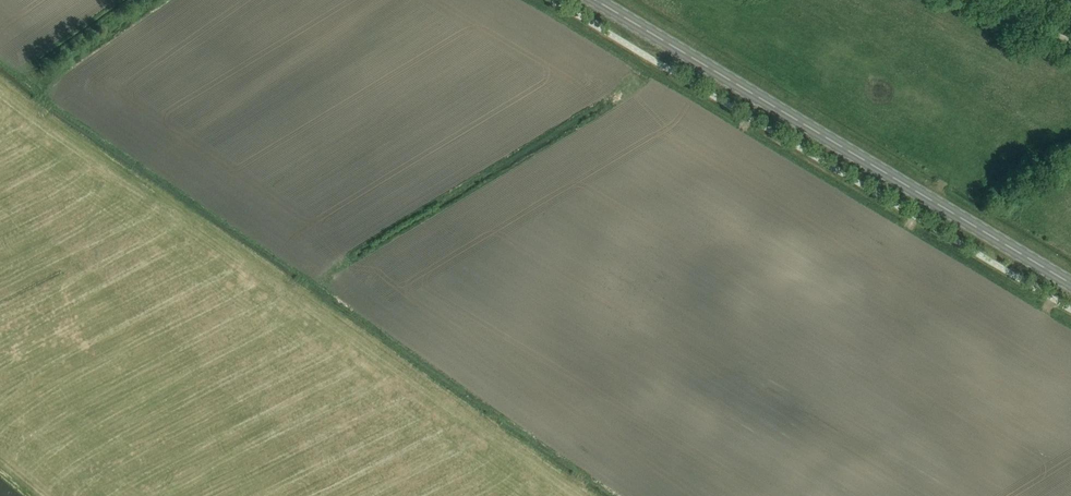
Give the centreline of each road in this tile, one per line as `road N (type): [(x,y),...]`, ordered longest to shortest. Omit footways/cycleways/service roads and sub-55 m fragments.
road 1 (primary): [(1070,283),(599,0)]

